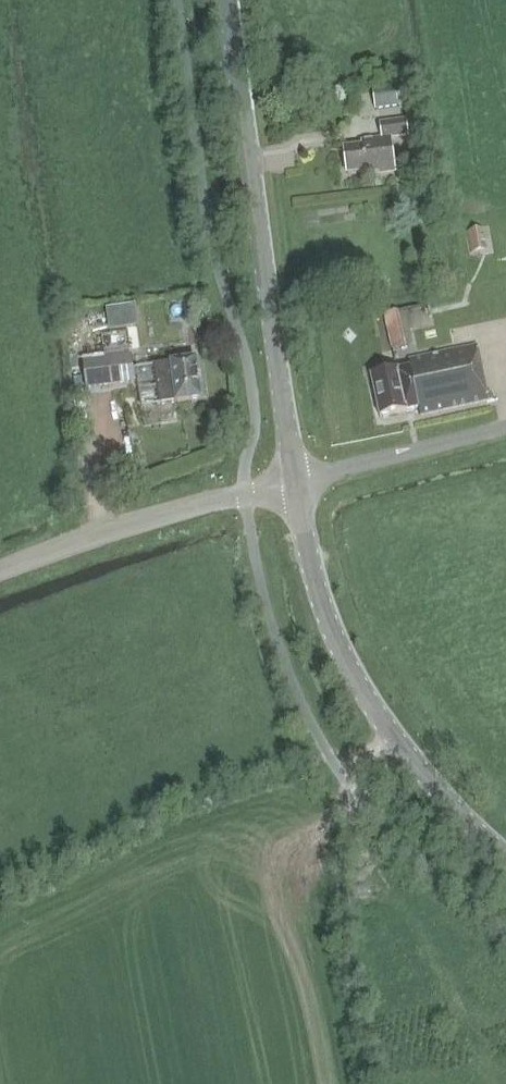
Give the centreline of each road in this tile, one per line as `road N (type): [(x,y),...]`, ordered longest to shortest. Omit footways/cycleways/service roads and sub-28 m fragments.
road 1 (tertiary): [(293,483),(226,0)]
road 2 (tertiary): [(505,854),(411,762),(339,658),(314,594),(293,483)]
road 3 (unclassified): [(0,572),(103,533),(293,483)]
road 4 (unclassified): [(293,483),(505,427)]

